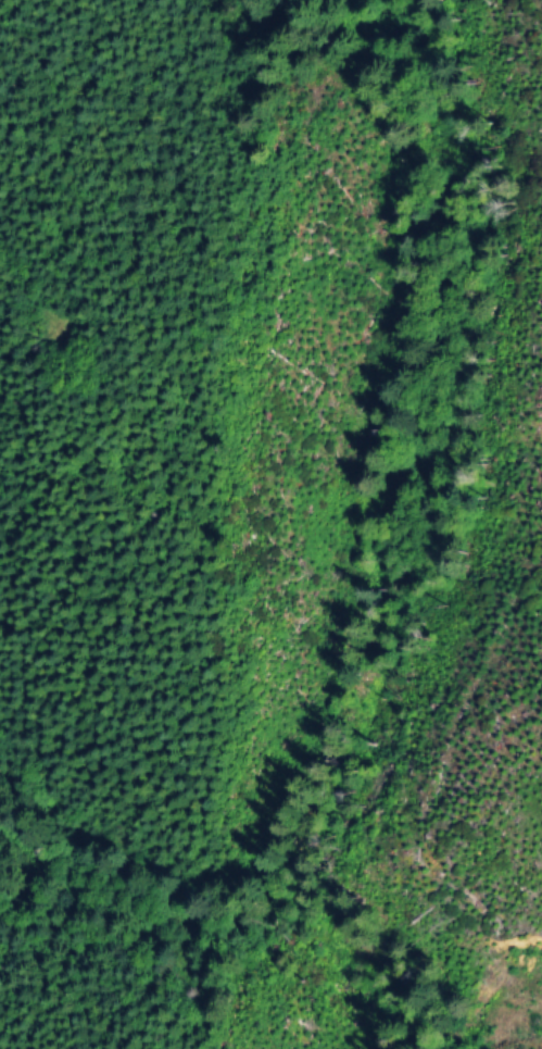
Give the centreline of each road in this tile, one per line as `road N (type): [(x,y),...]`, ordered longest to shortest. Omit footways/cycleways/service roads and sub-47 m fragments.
road 1 (track): [(350,1048),(369,1038),(541,1006)]

